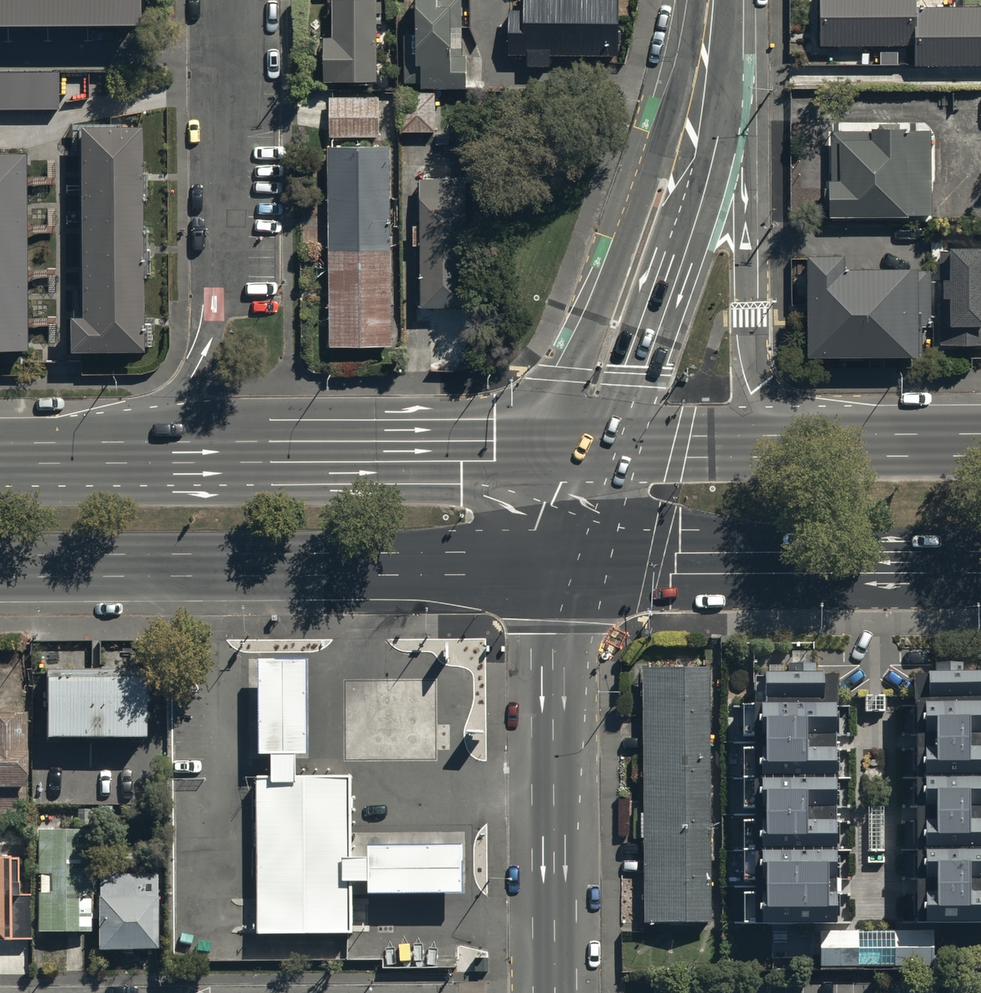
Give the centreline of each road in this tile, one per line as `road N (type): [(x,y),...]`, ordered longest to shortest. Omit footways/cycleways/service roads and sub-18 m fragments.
road 1 (primary): [(553,564),(0,568)]
road 2 (primary): [(121,452),(578,449)]
road 3 (tertiary): [(704,62),(744,158),(757,373),(794,413),(853,446)]
road 4 (secondary): [(553,564),(554,992)]
road 5 (primary): [(980,562),(553,564)]
road 6 (tertiary): [(704,62),(674,175),(578,449)]
road 7 (residential): [(233,0),(232,280)]
road 8 (primary): [(578,449),(853,446)]
road 9 (residential): [(121,452),(183,390),(232,280)]
road 10 (primary): [(853,446),(980,445)]
road 11 (primary): [(0,453),(121,452)]

